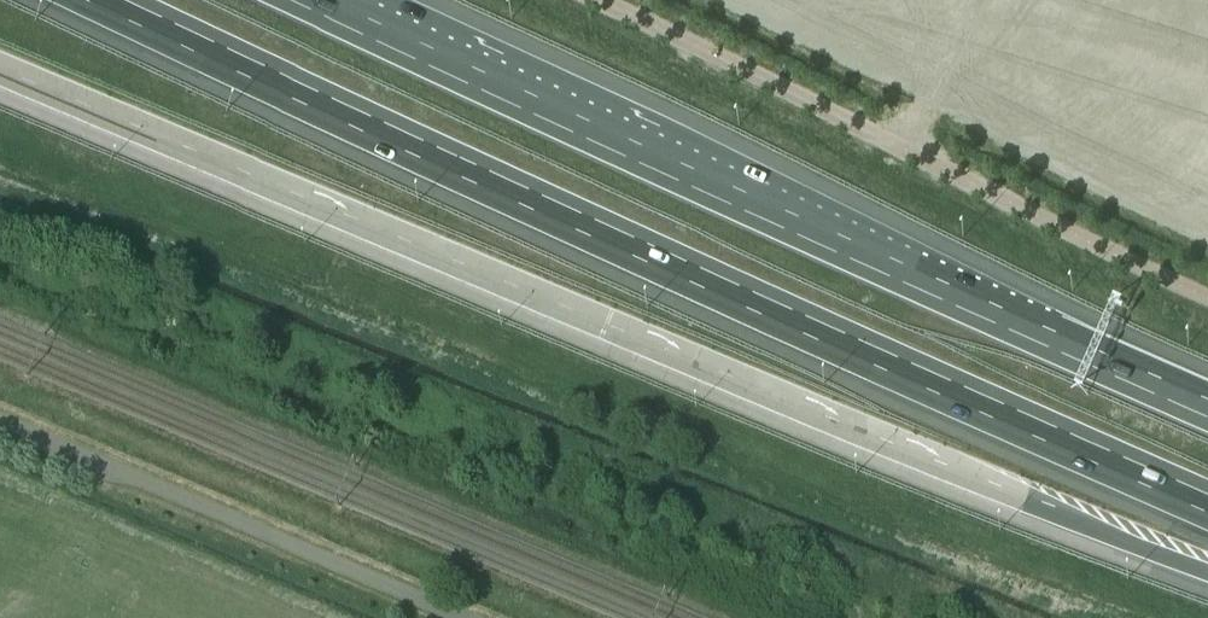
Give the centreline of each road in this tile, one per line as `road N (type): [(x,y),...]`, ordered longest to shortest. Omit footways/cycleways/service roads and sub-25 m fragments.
road 1 (motorway): [(0,69),(1207,571)]
road 2 (motorway): [(108,0),(1207,502)]
road 3 (motorway): [(1207,398),(332,0)]

